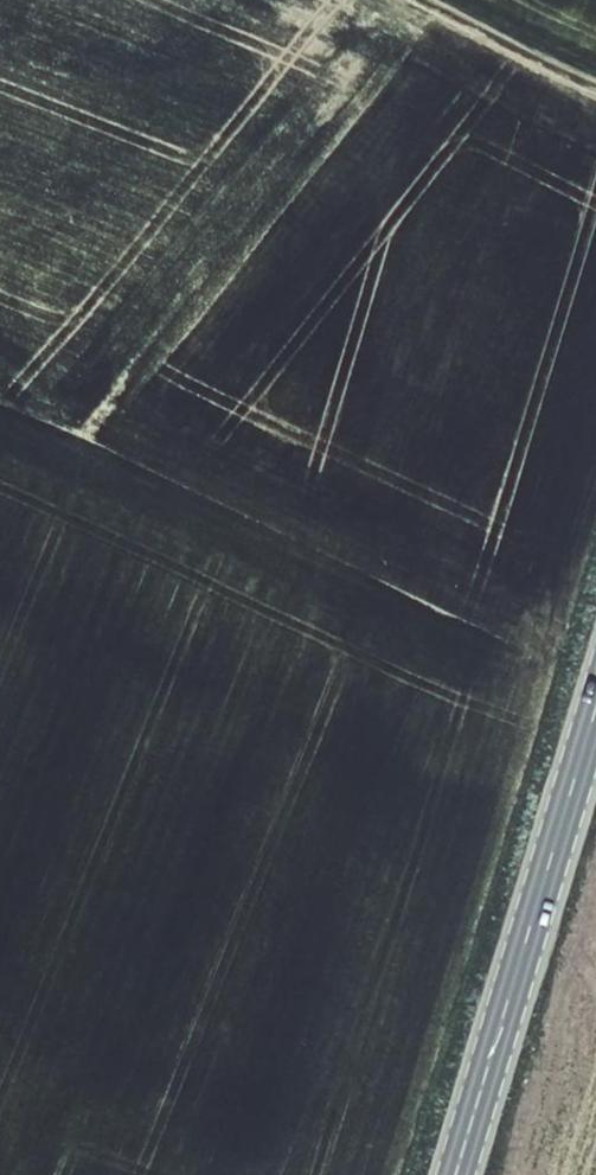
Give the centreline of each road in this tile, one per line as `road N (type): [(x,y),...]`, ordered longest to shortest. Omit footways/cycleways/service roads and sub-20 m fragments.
road 1 (primary): [(455,1174),(595,703)]

